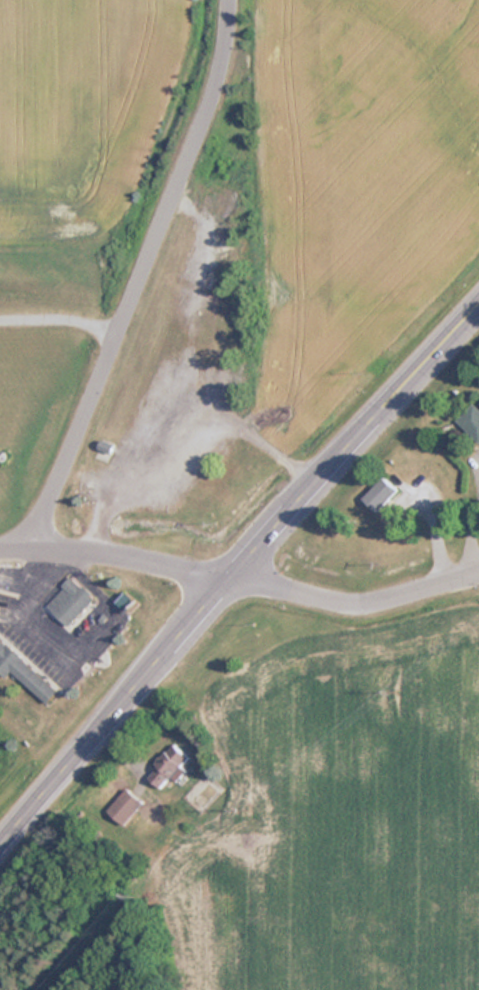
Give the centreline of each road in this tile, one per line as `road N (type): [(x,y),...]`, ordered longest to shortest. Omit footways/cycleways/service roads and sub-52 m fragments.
road 1 (primary): [(0,843),(478,303)]
road 2 (residential): [(27,547),(217,92),(228,0)]
road 3 (residential): [(0,548),(87,551),(347,603),(478,571)]

